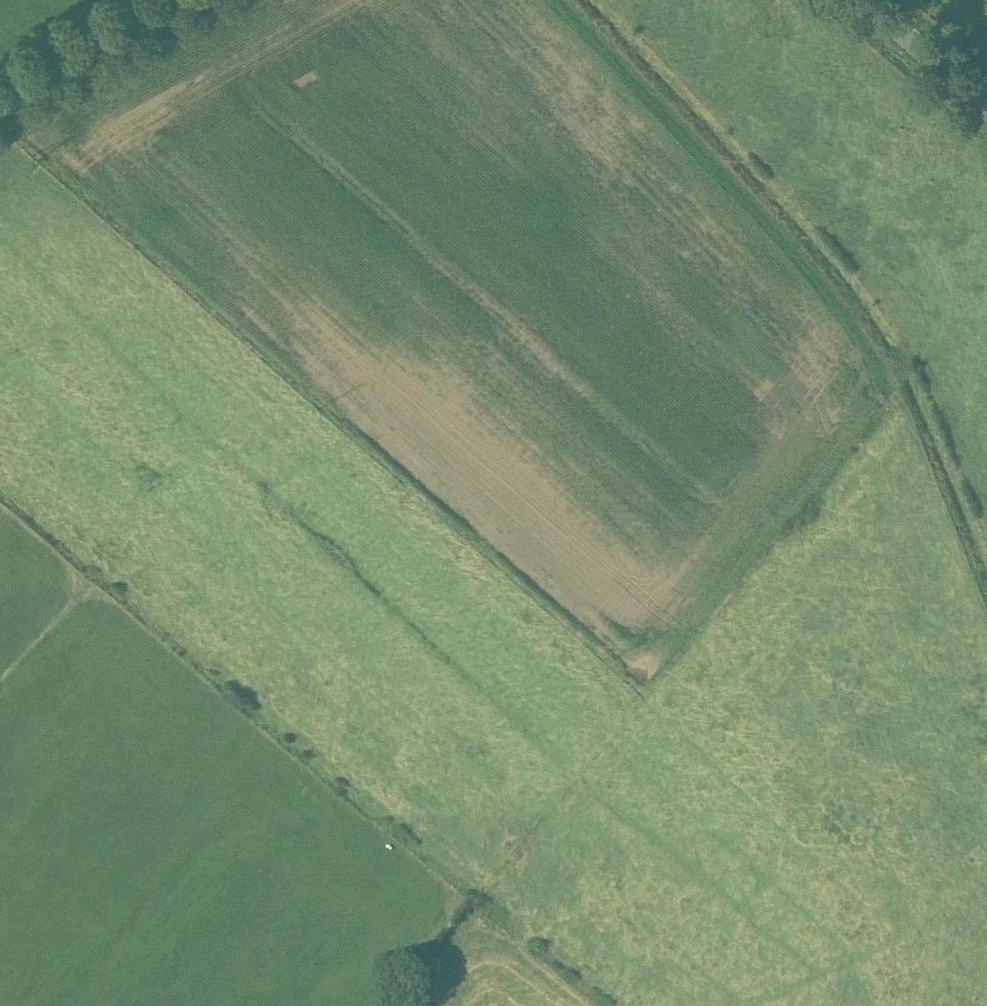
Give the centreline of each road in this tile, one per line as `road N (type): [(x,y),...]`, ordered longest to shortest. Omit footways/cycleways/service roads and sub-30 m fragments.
road 1 (tertiary): [(0,101),(155,0)]
road 2 (tertiary): [(871,0),(986,106)]

